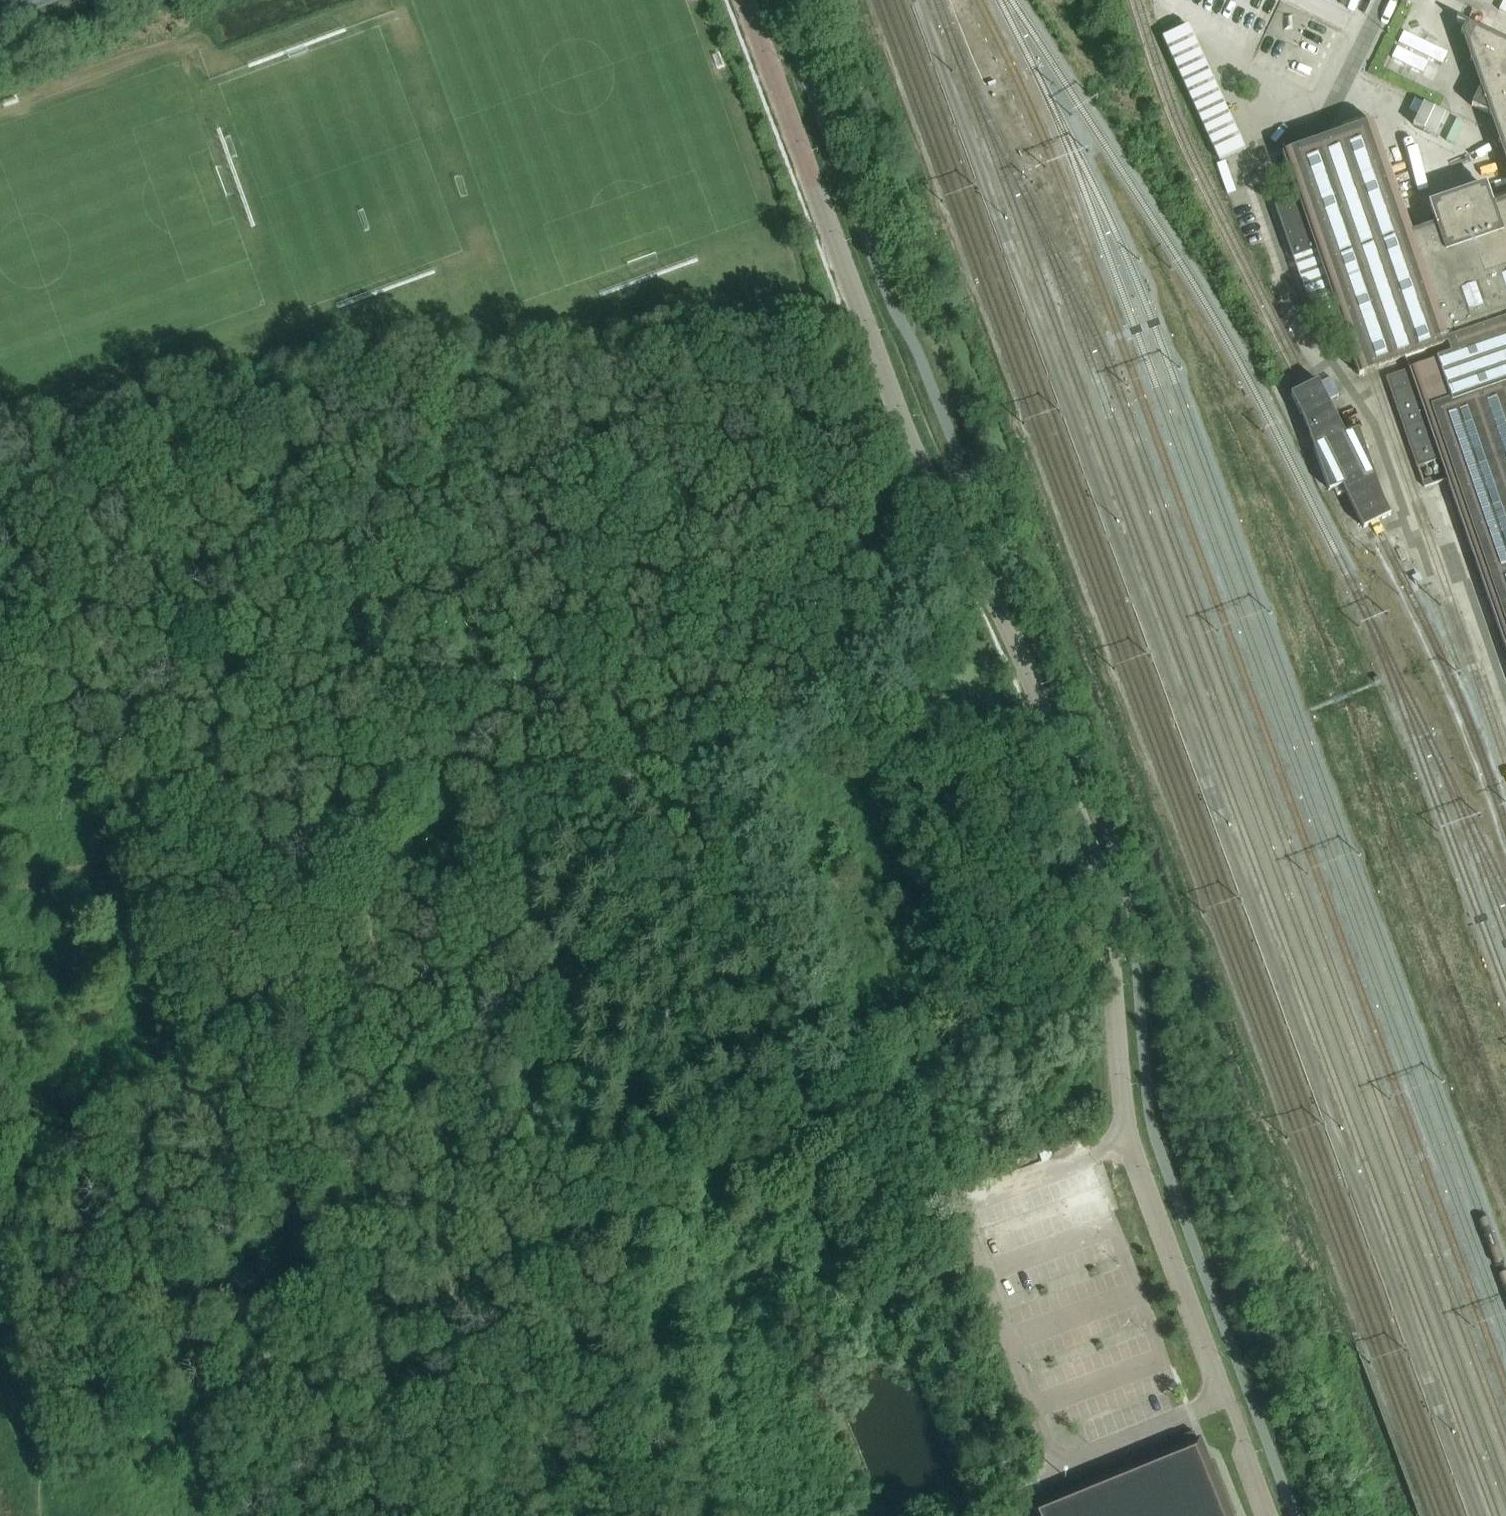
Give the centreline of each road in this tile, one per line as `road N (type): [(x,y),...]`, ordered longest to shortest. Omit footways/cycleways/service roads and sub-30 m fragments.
road 1 (residential): [(1270,1515),(1129,1147),(1107,875),(1012,631),(913,451),(742,0)]
road 2 (track): [(0,650),(948,514)]

